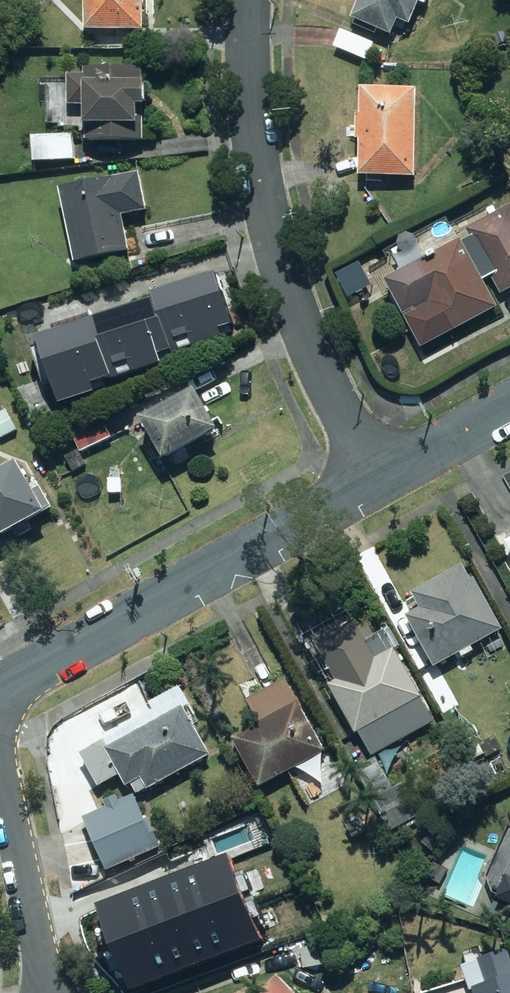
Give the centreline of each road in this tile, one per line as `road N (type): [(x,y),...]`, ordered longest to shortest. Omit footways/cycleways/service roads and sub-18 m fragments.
road 1 (residential): [(378,473),(318,362),(270,216),(253,0)]
road 2 (residential): [(378,473),(0,704)]
road 3 (residential): [(0,767),(51,992)]
road 4 (residential): [(509,403),(378,473)]

